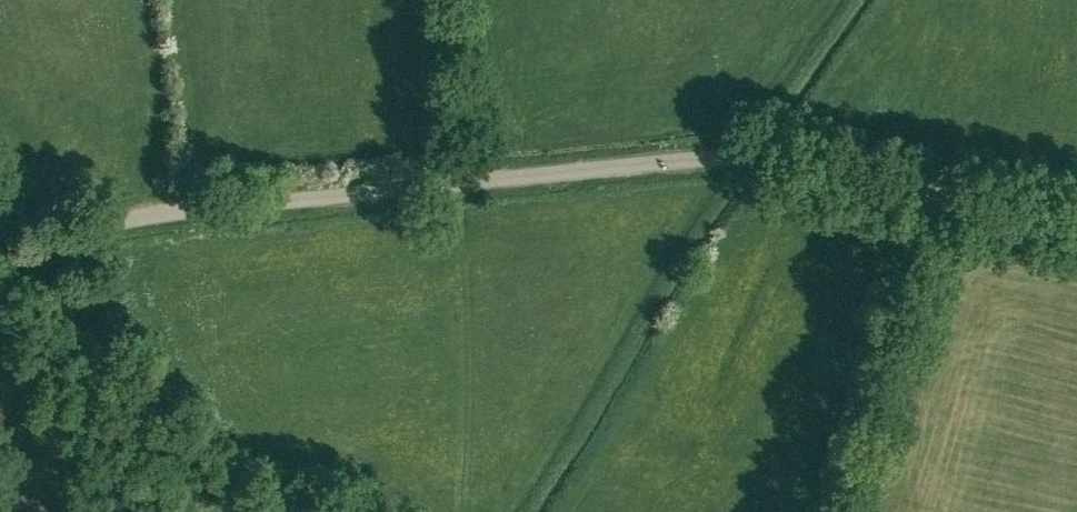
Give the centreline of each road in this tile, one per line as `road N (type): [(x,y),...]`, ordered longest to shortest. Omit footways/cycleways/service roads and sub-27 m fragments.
road 1 (unclassified): [(0,275),(106,227),(745,159),(1076,224)]

